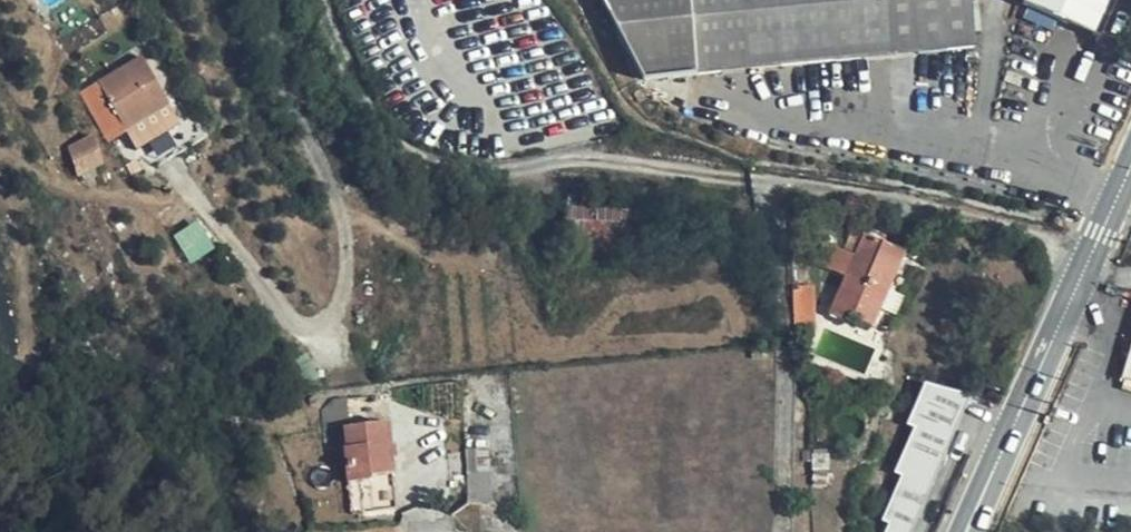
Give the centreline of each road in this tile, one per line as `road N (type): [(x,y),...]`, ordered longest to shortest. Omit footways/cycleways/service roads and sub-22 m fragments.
road 1 (secondary): [(1130,166),(966,531)]

